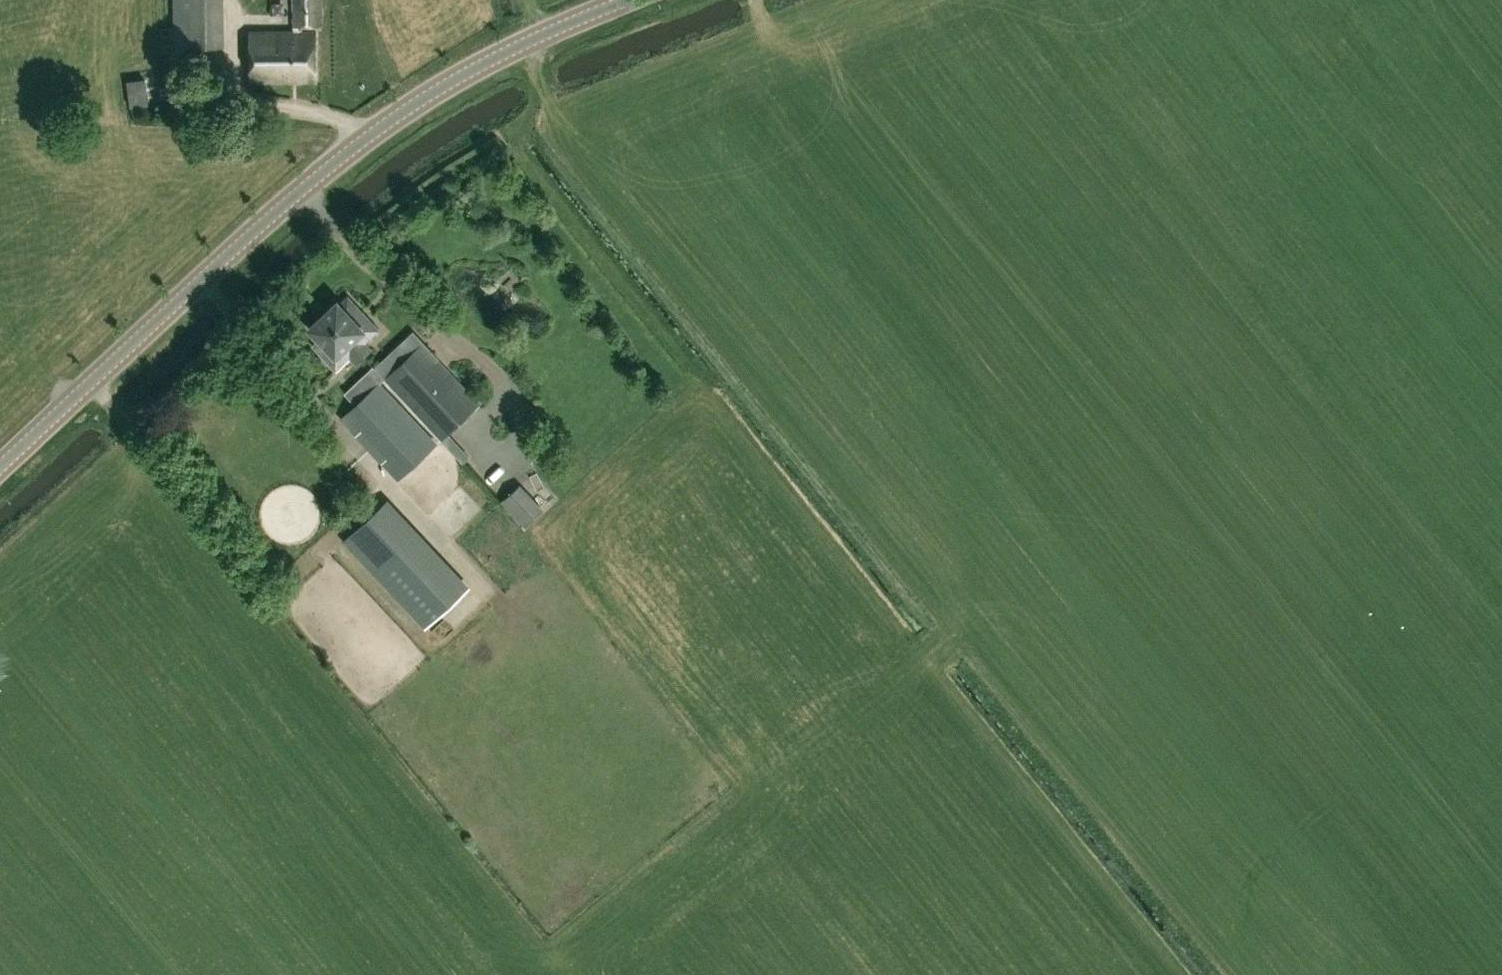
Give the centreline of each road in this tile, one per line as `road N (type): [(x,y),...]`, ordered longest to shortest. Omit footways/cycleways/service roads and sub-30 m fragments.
road 1 (tertiary): [(0,467),(303,189),(380,128),(499,56),(627,0)]

